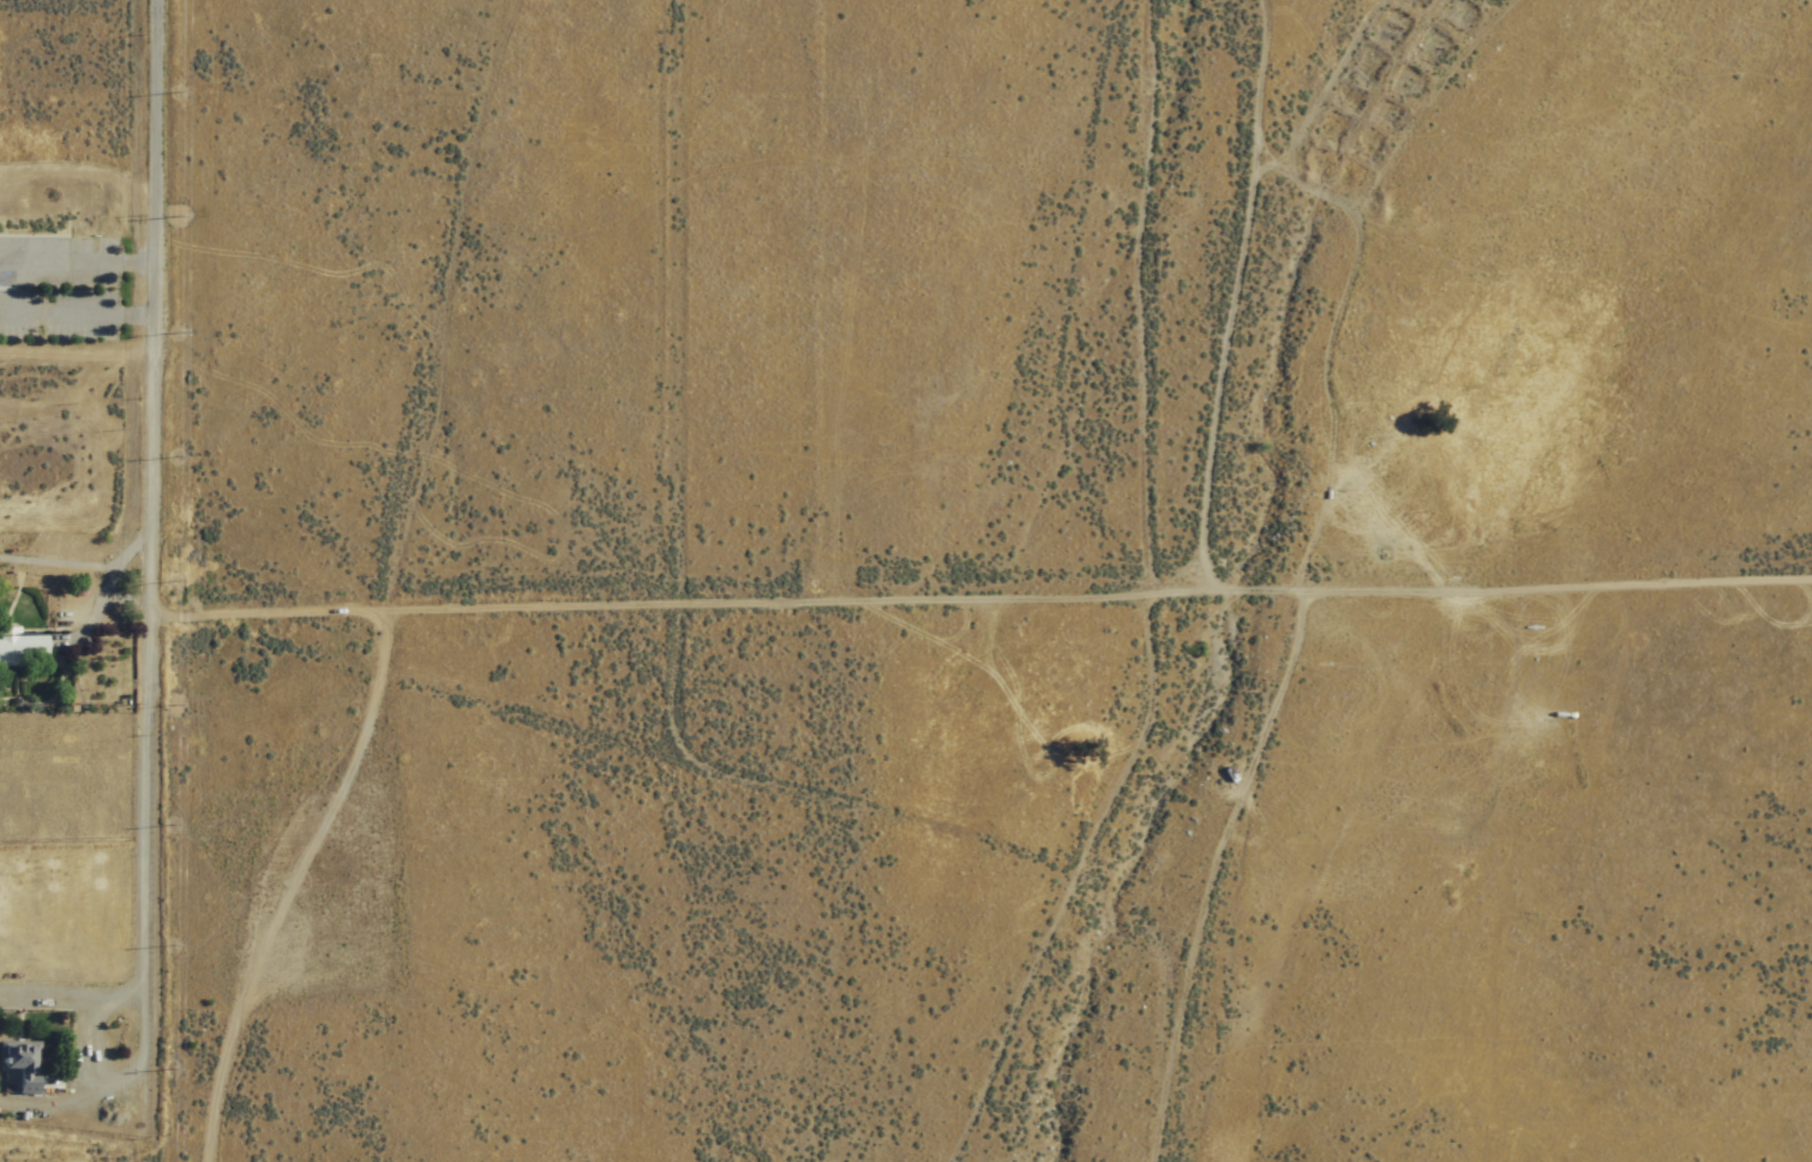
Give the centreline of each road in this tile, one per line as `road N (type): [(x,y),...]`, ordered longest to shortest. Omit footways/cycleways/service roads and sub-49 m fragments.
road 1 (residential): [(148,1053),(148,541),(158,462),(160,0)]

